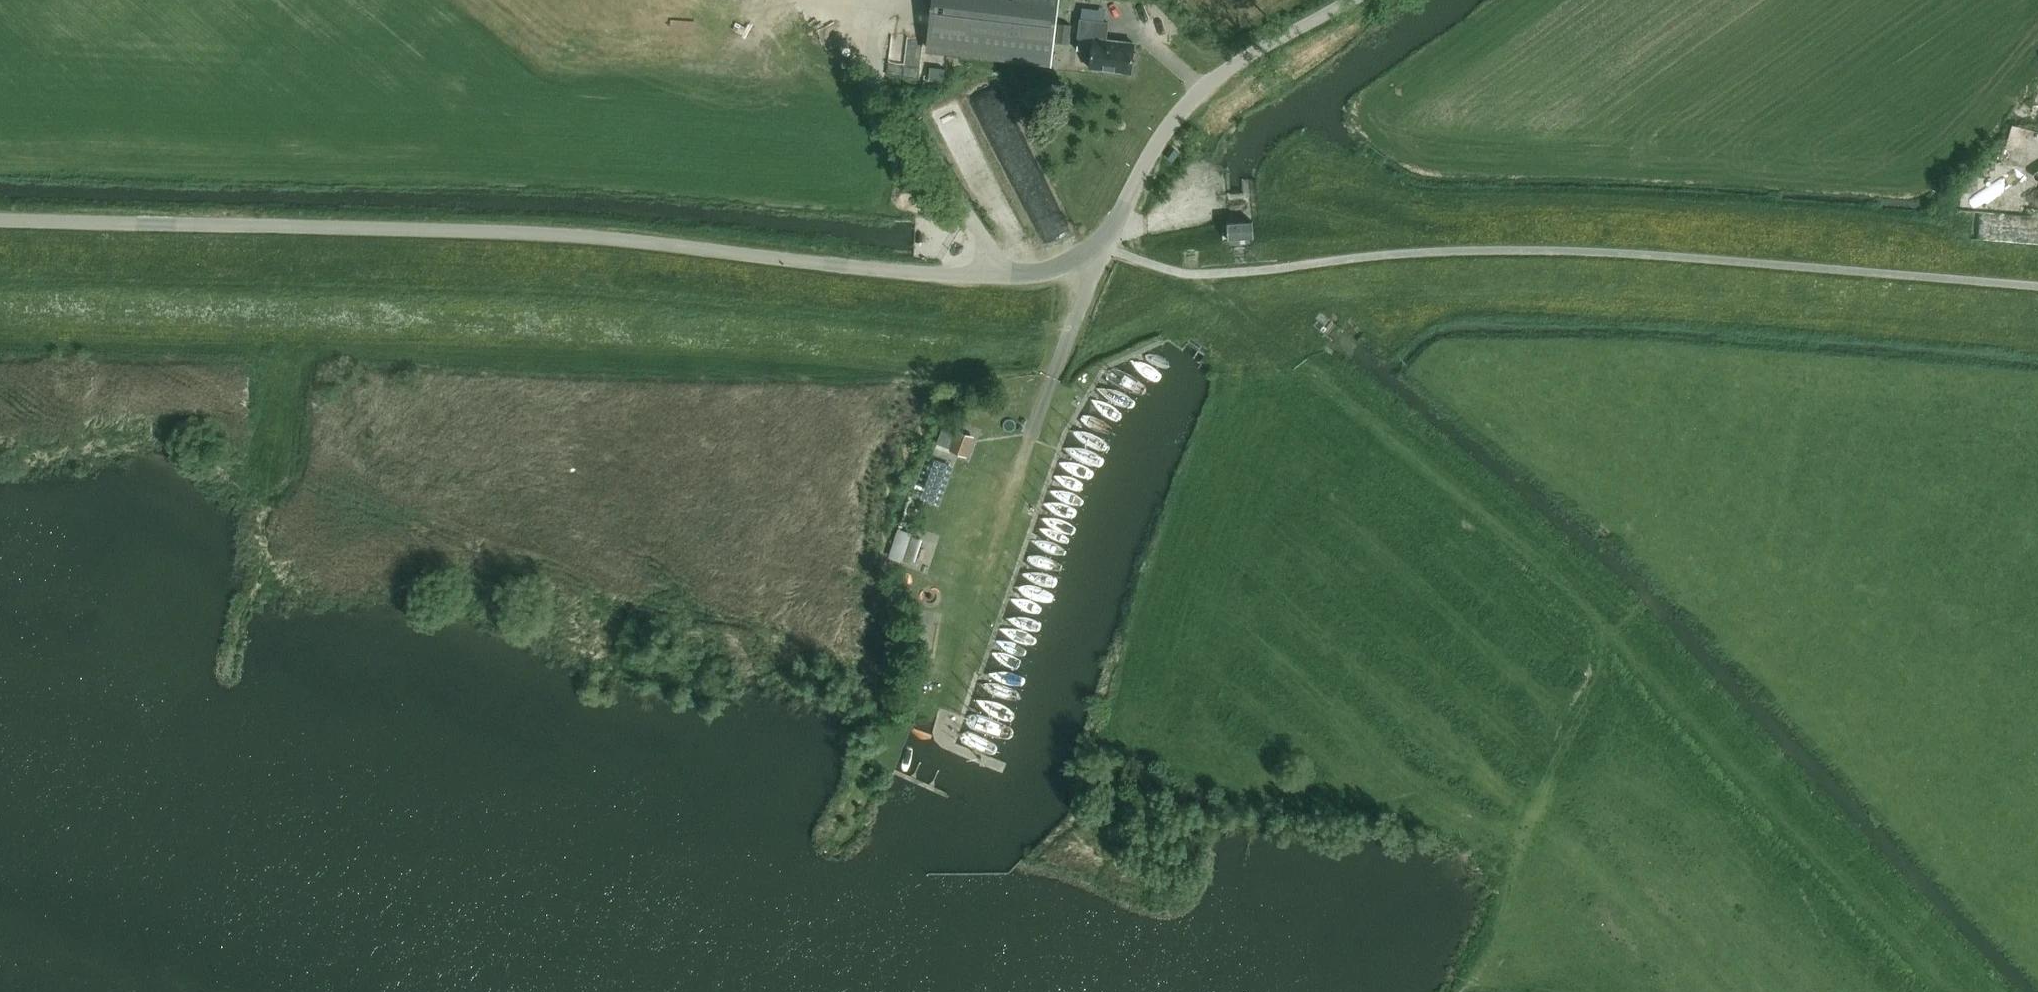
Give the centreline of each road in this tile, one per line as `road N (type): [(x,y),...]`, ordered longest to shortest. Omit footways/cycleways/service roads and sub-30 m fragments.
road 1 (unclassified): [(0,221),(556,233),(987,276),(1052,269),(1105,246)]
road 2 (unclassified): [(1105,246),(1178,110),(1217,77),(1356,0)]
road 3 (unclassified): [(1105,246),(1028,436)]

